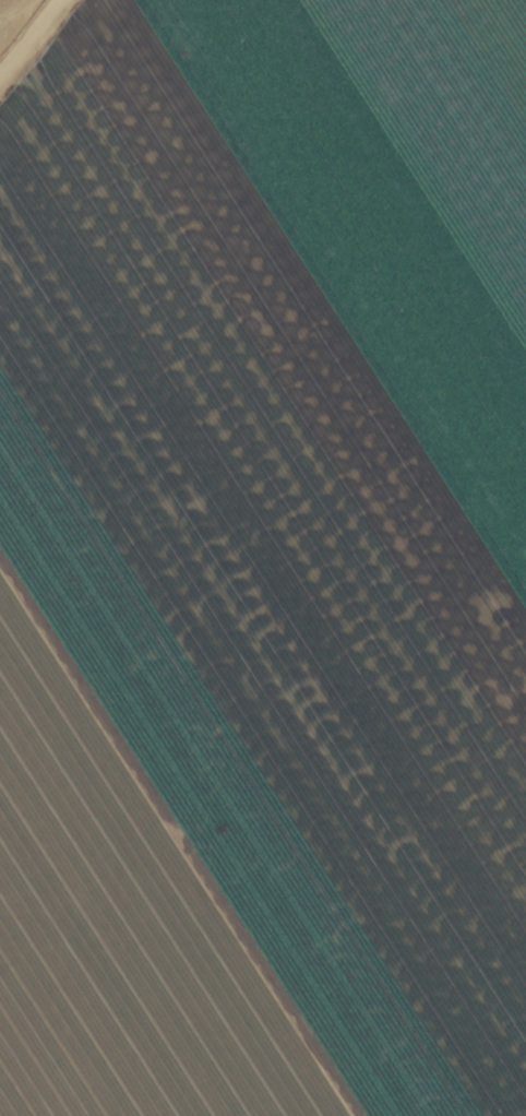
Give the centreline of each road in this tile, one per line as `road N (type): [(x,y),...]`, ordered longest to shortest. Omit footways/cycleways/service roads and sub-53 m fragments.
road 1 (track): [(0,187),(101,59),(168,0)]

